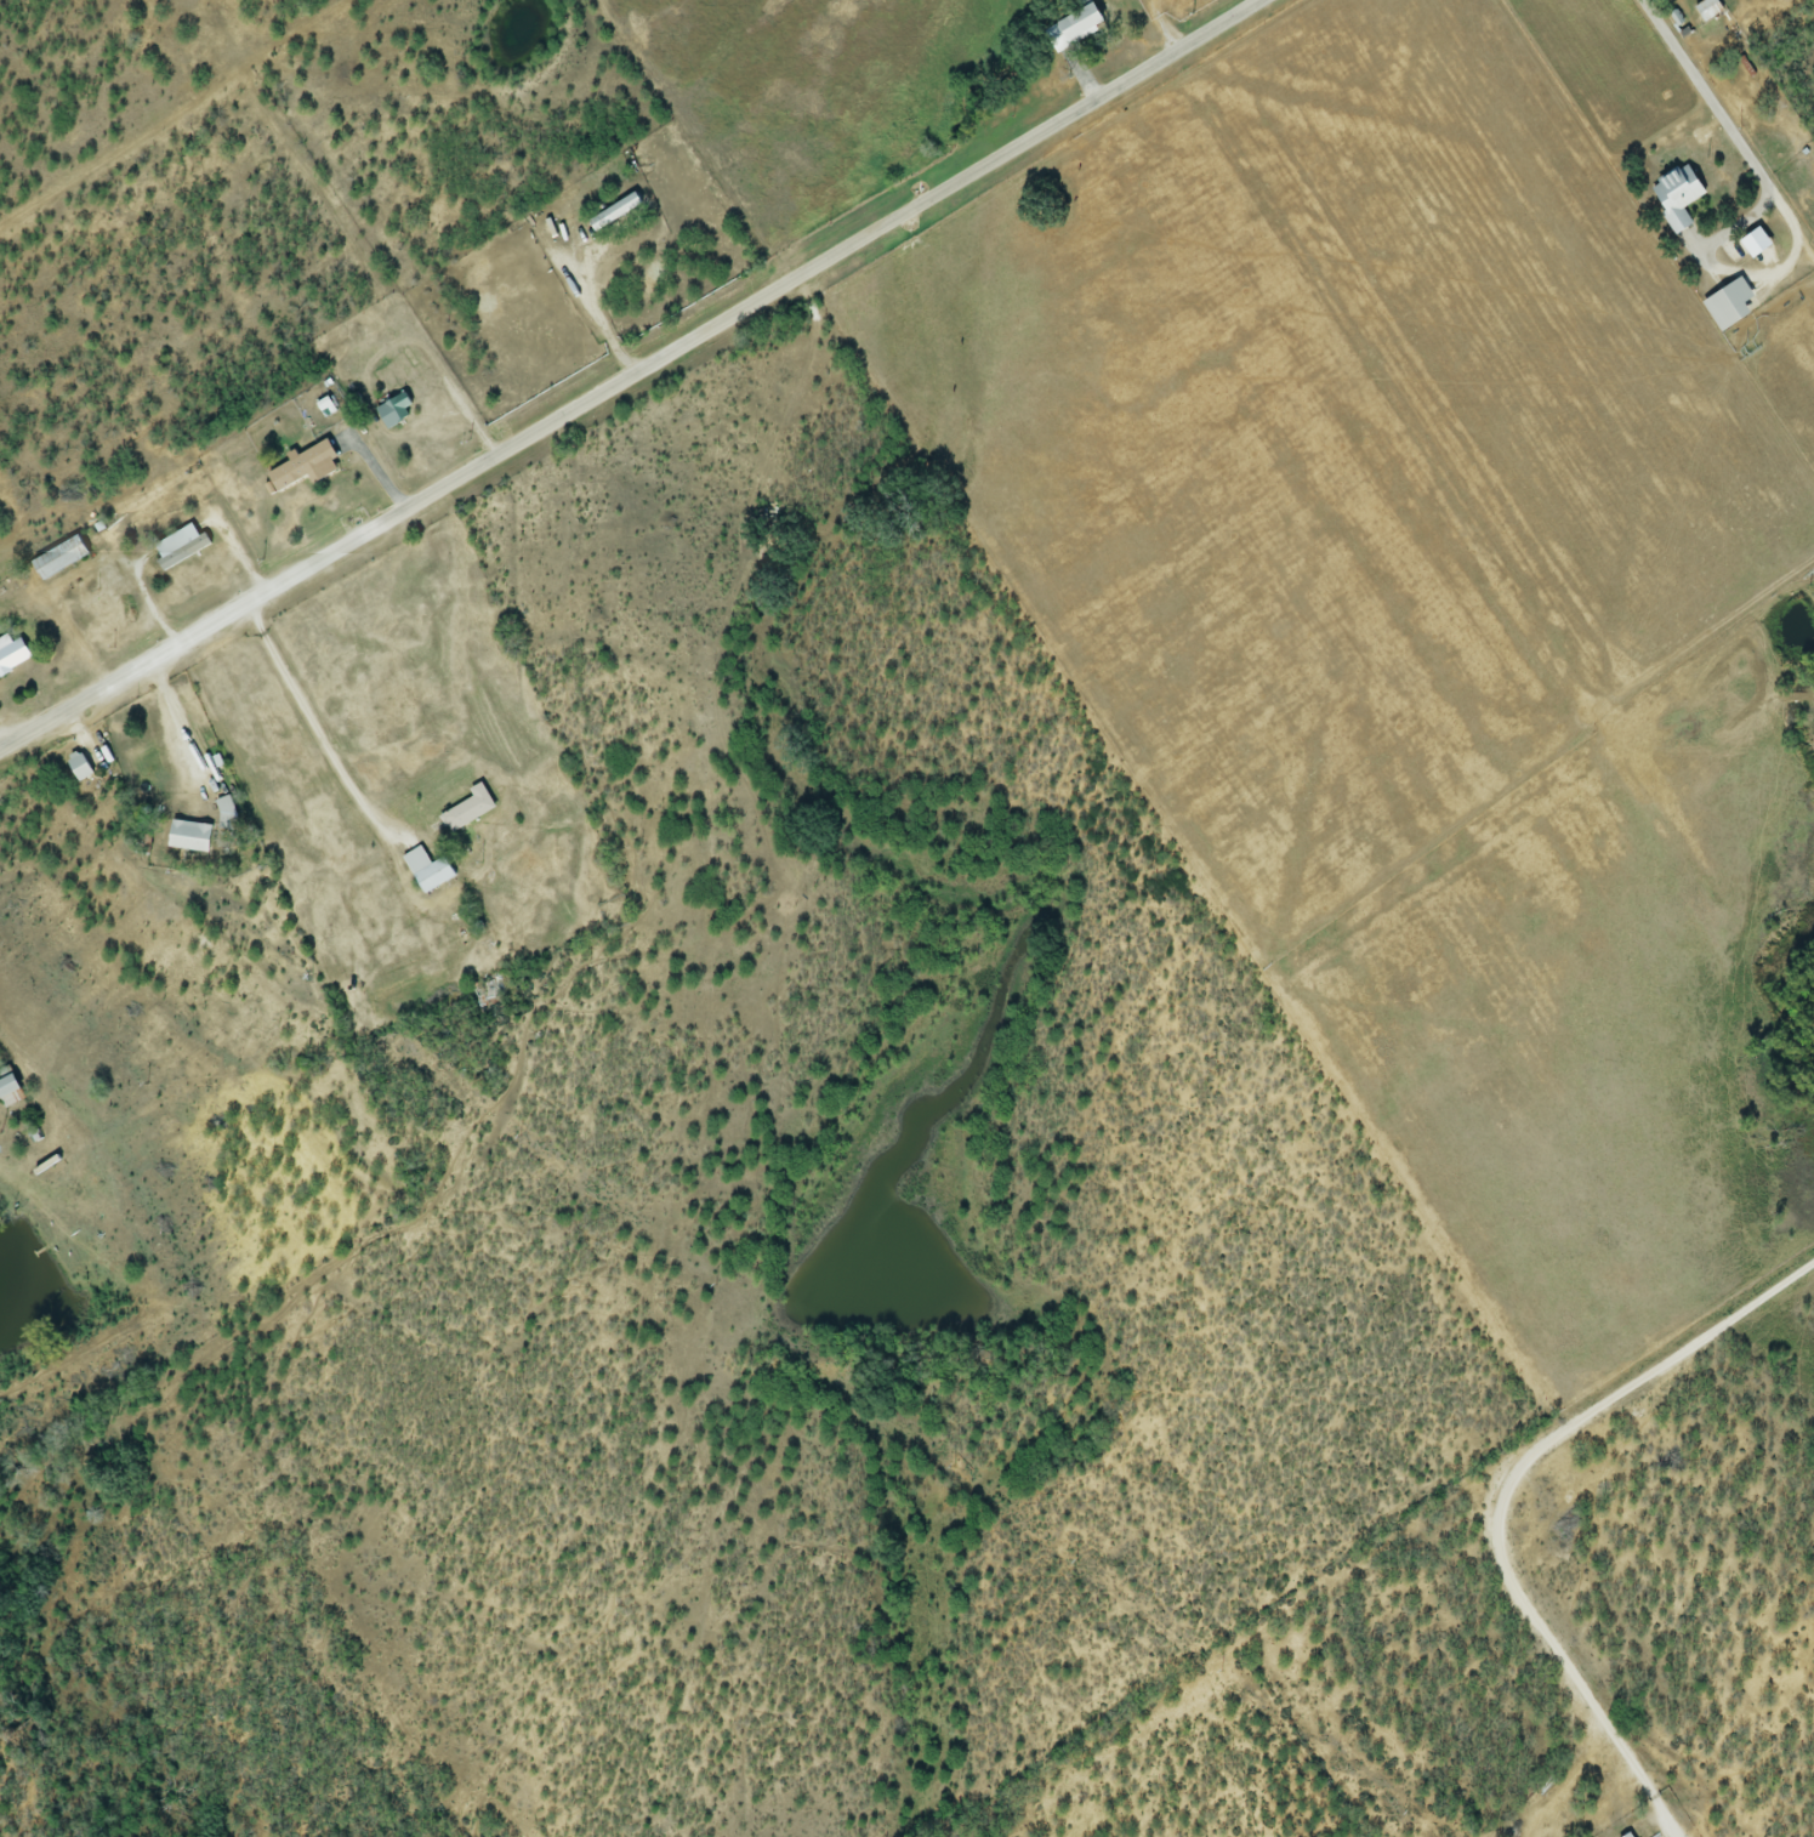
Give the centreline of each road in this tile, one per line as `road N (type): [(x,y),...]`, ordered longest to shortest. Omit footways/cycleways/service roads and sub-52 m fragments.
road 1 (residential): [(528,439),(1252,0)]
road 2 (residential): [(0,747),(528,439)]
road 3 (residential): [(1531,1457),(1813,1266)]

